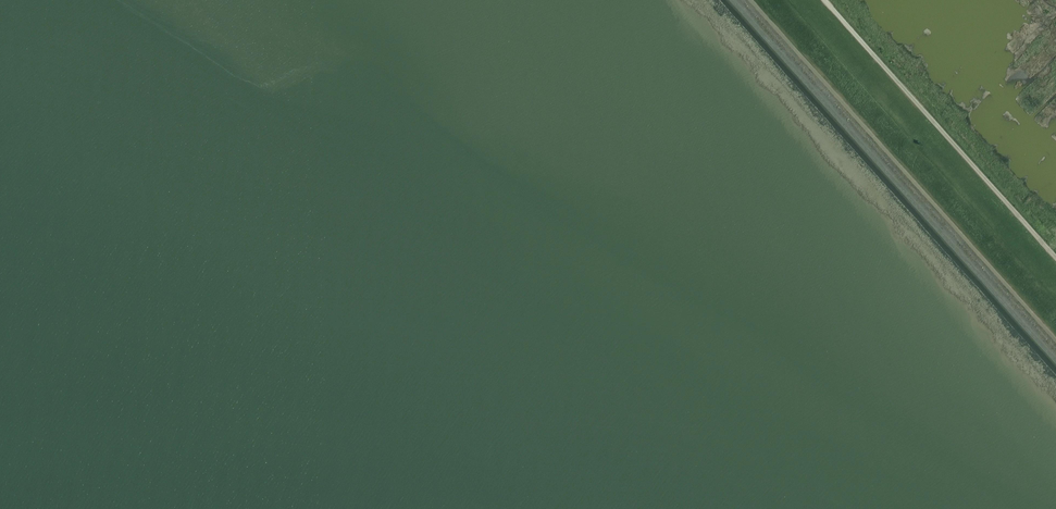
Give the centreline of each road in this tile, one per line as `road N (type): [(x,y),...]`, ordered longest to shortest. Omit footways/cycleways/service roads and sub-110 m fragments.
road 1 (trunk): [(409,0),(412,173),(401,508)]
road 2 (trunk): [(426,508),(429,0)]
road 3 (track): [(1055,257),(826,0)]

